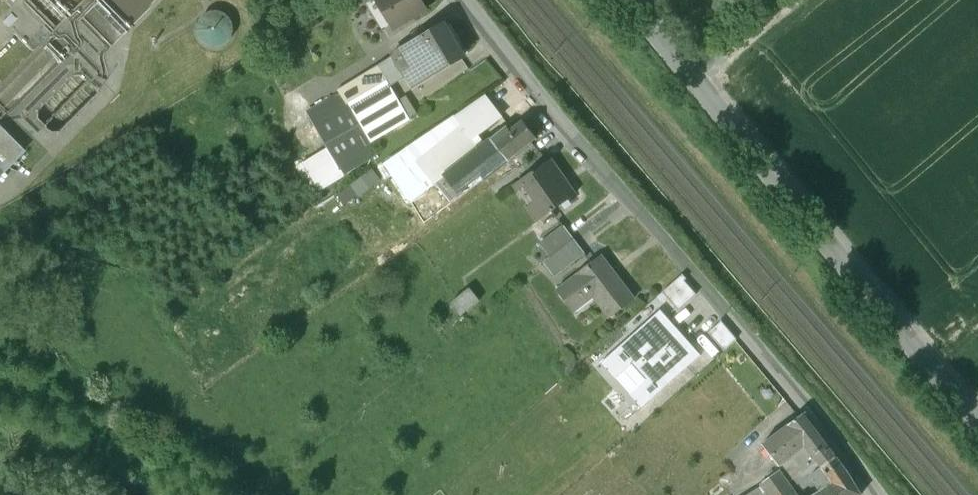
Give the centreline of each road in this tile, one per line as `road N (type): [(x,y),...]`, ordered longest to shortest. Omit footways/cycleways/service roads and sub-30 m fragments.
road 1 (residential): [(876,494),(463,0)]
road 2 (residential): [(977,410),(636,0)]

